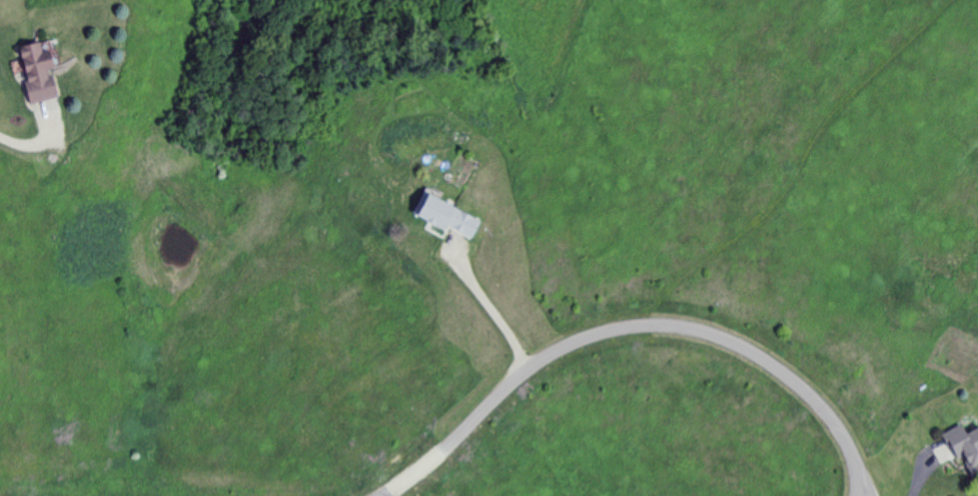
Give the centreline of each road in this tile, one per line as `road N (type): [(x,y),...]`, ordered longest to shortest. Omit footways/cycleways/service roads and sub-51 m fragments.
road 1 (residential): [(389,495),(548,355),(604,329),(660,327),(705,331),(817,395),(843,435),(859,495)]

